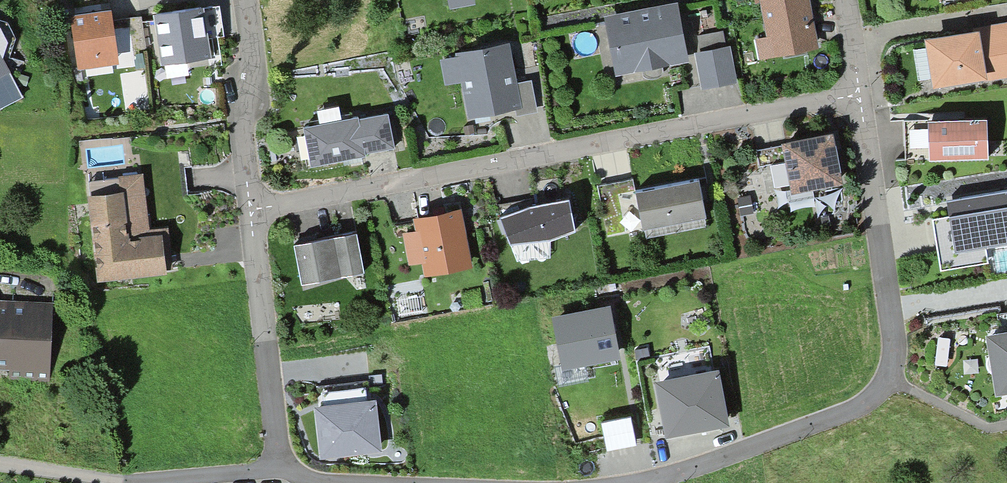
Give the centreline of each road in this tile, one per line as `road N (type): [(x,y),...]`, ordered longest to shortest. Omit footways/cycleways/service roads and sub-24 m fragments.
road 1 (residential): [(251,211),(859,95)]
road 2 (residential): [(635,482),(858,408),(890,381),(895,343),(859,95)]
road 3 (residential): [(251,211),(288,468)]
road 4 (residential): [(246,0),(256,49),(242,140),(251,211)]
road 5 (residential): [(0,466),(145,482)]
road 6 (residential): [(146,482),(288,468)]

